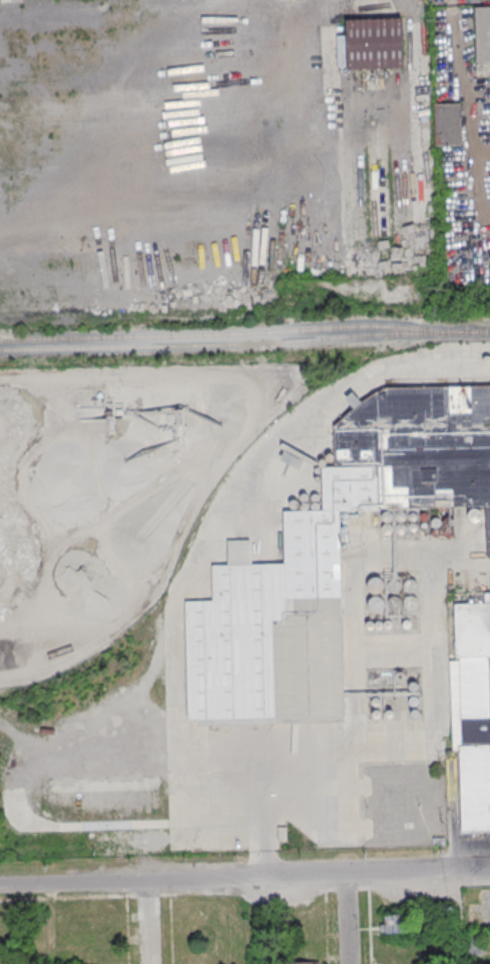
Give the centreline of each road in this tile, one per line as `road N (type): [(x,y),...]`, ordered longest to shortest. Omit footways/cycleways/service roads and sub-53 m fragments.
road 1 (residential): [(489,867),(0,884)]

